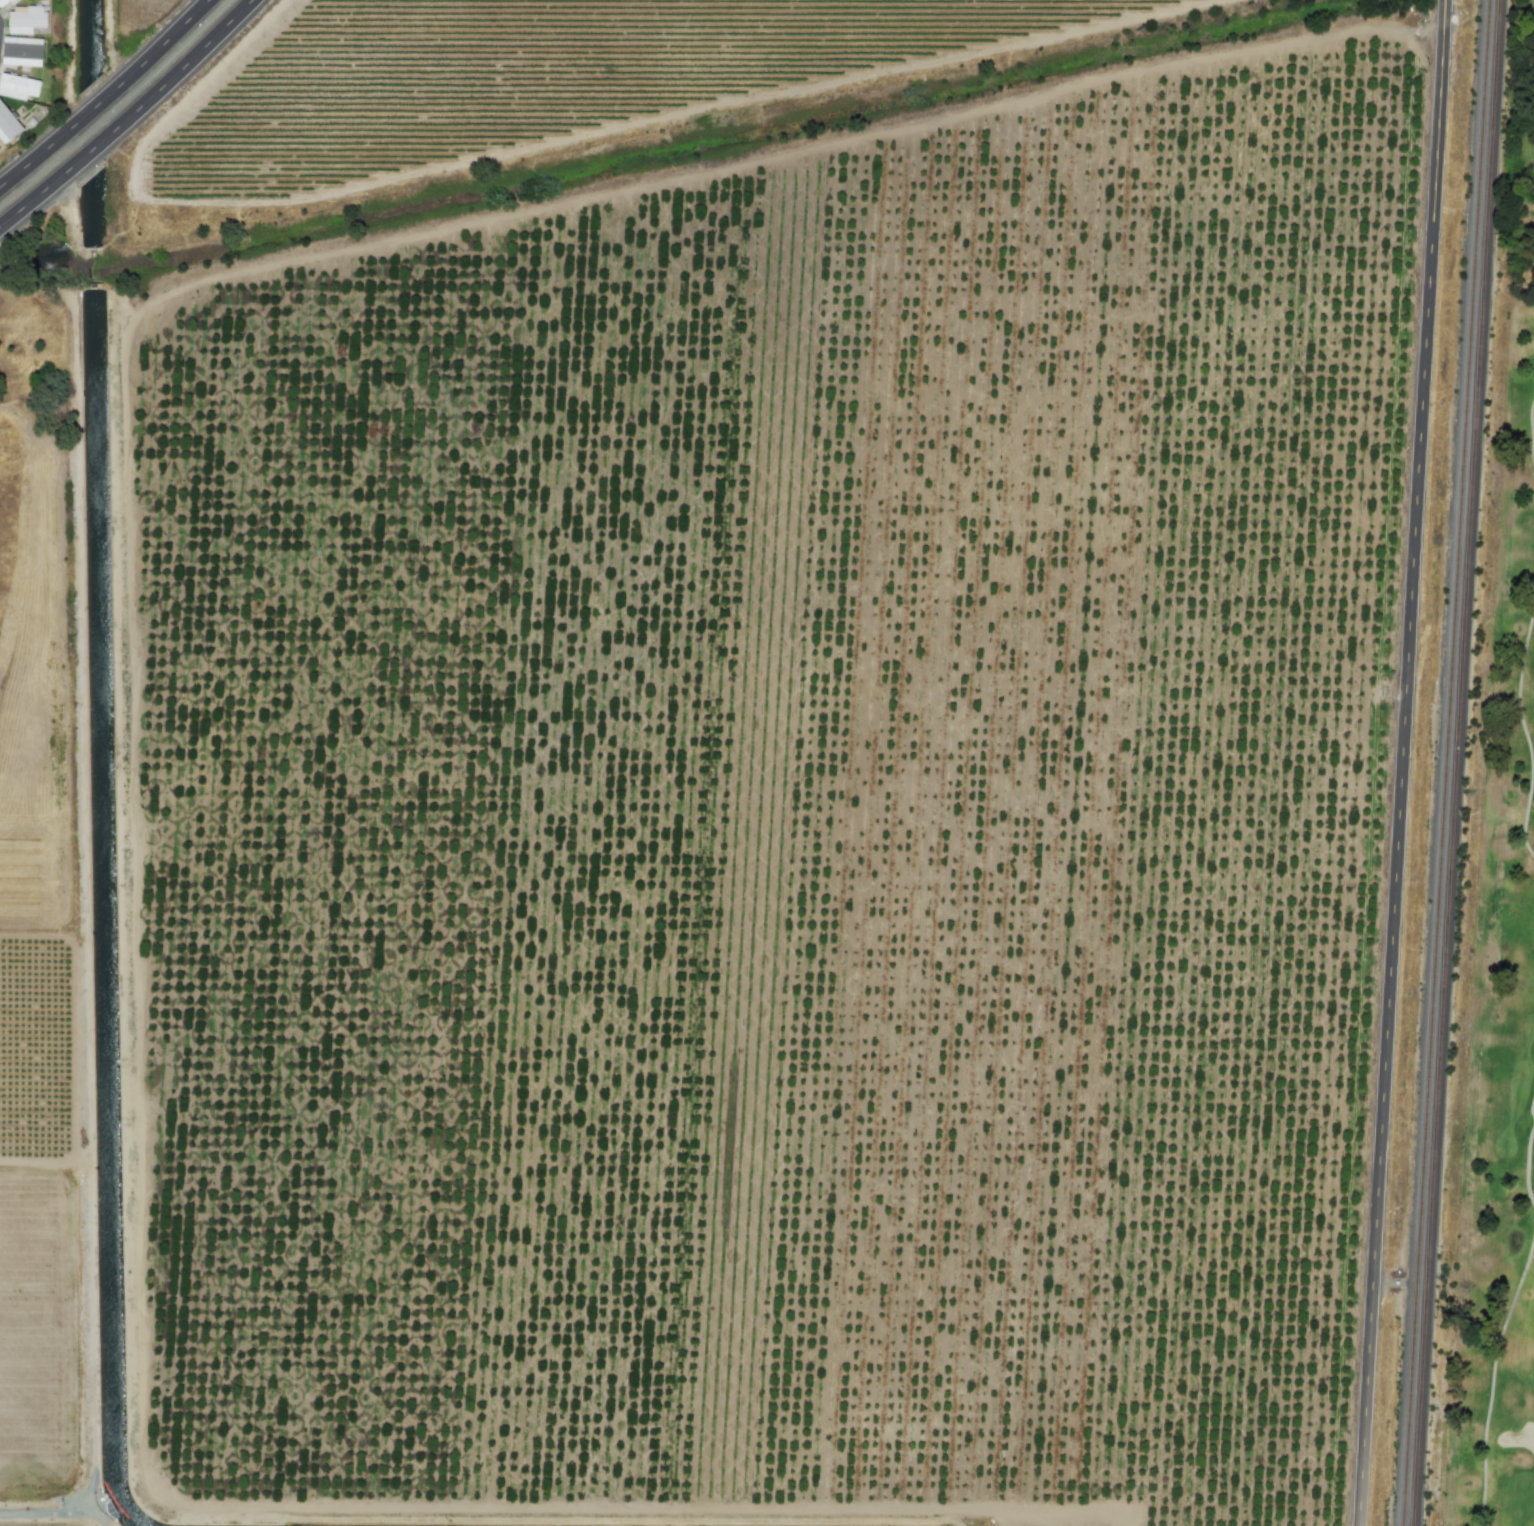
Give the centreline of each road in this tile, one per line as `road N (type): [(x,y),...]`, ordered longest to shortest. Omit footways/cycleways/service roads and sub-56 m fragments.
road 1 (residential): [(1361,1525),(1446,0)]
road 2 (primary): [(0,227),(94,152),(256,0)]
road 3 (primary): [(211,0),(0,190)]

